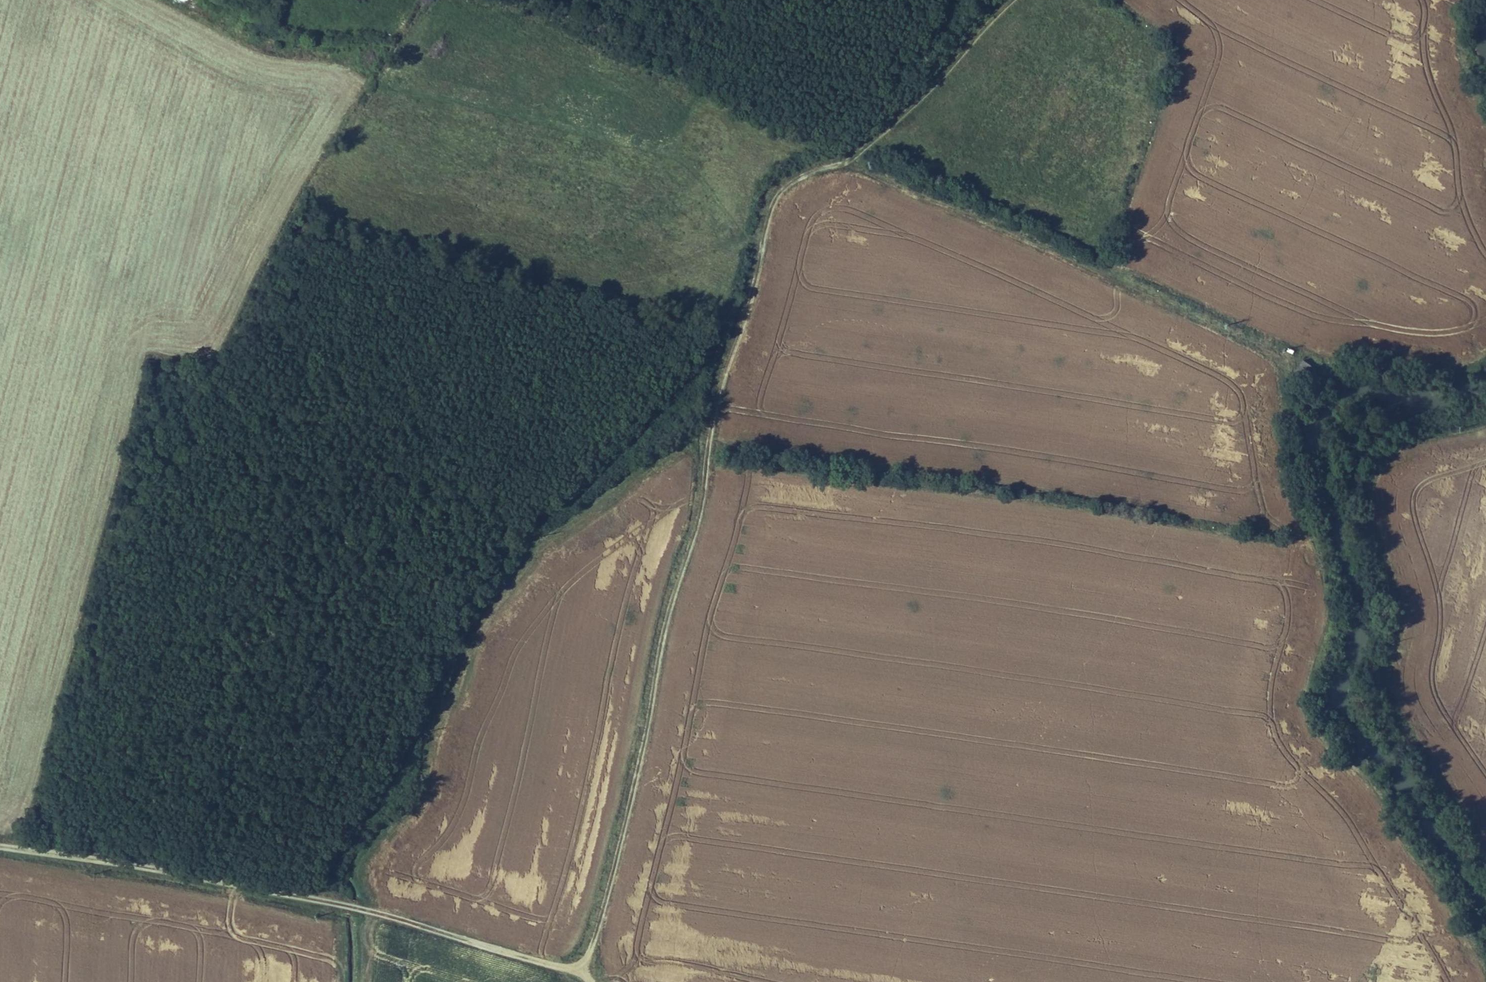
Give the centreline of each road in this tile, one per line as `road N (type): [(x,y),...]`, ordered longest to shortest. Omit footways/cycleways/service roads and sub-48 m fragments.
road 1 (track): [(0,844),(310,898),(582,969),(612,885),(663,631),(703,504),(713,408),(772,203),(803,175),(846,164),(869,171),(1303,369)]
road 2 (track): [(1014,0),(846,164)]

